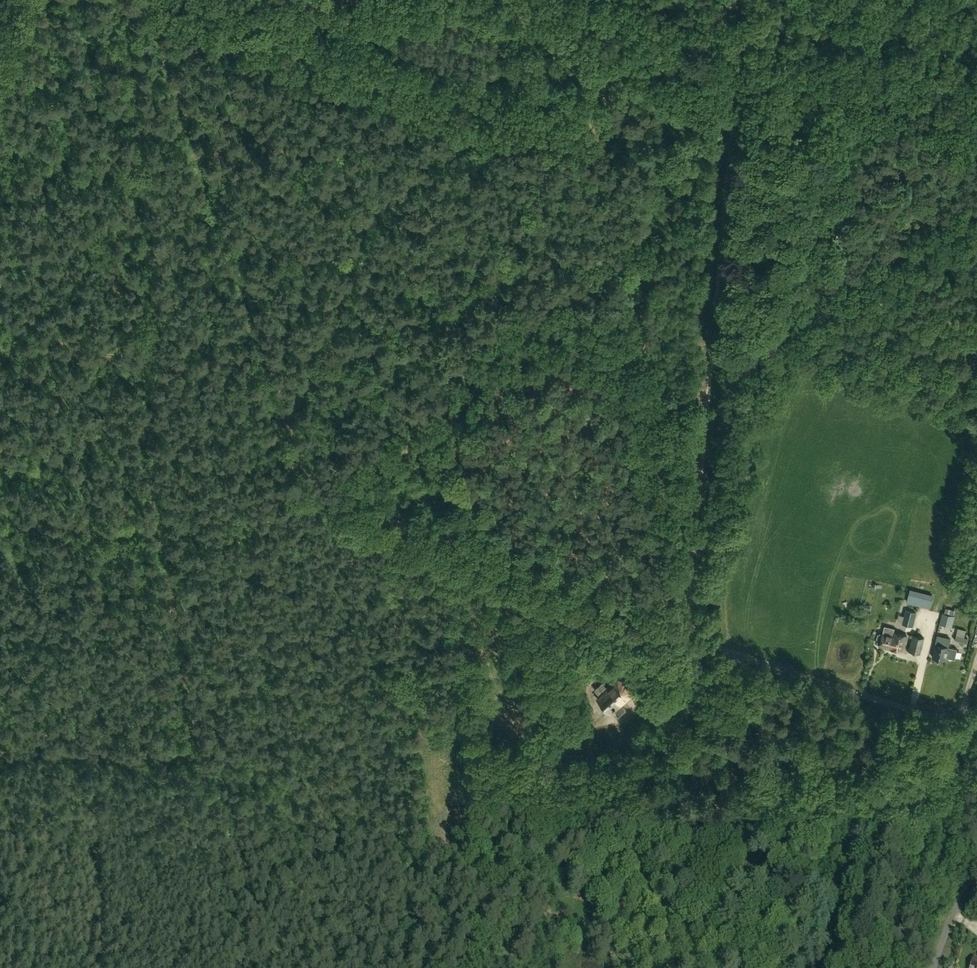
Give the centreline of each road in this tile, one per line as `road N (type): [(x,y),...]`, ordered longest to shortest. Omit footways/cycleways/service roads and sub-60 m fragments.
road 1 (residential): [(976,730),(720,648)]
road 2 (track): [(840,967),(916,711)]

